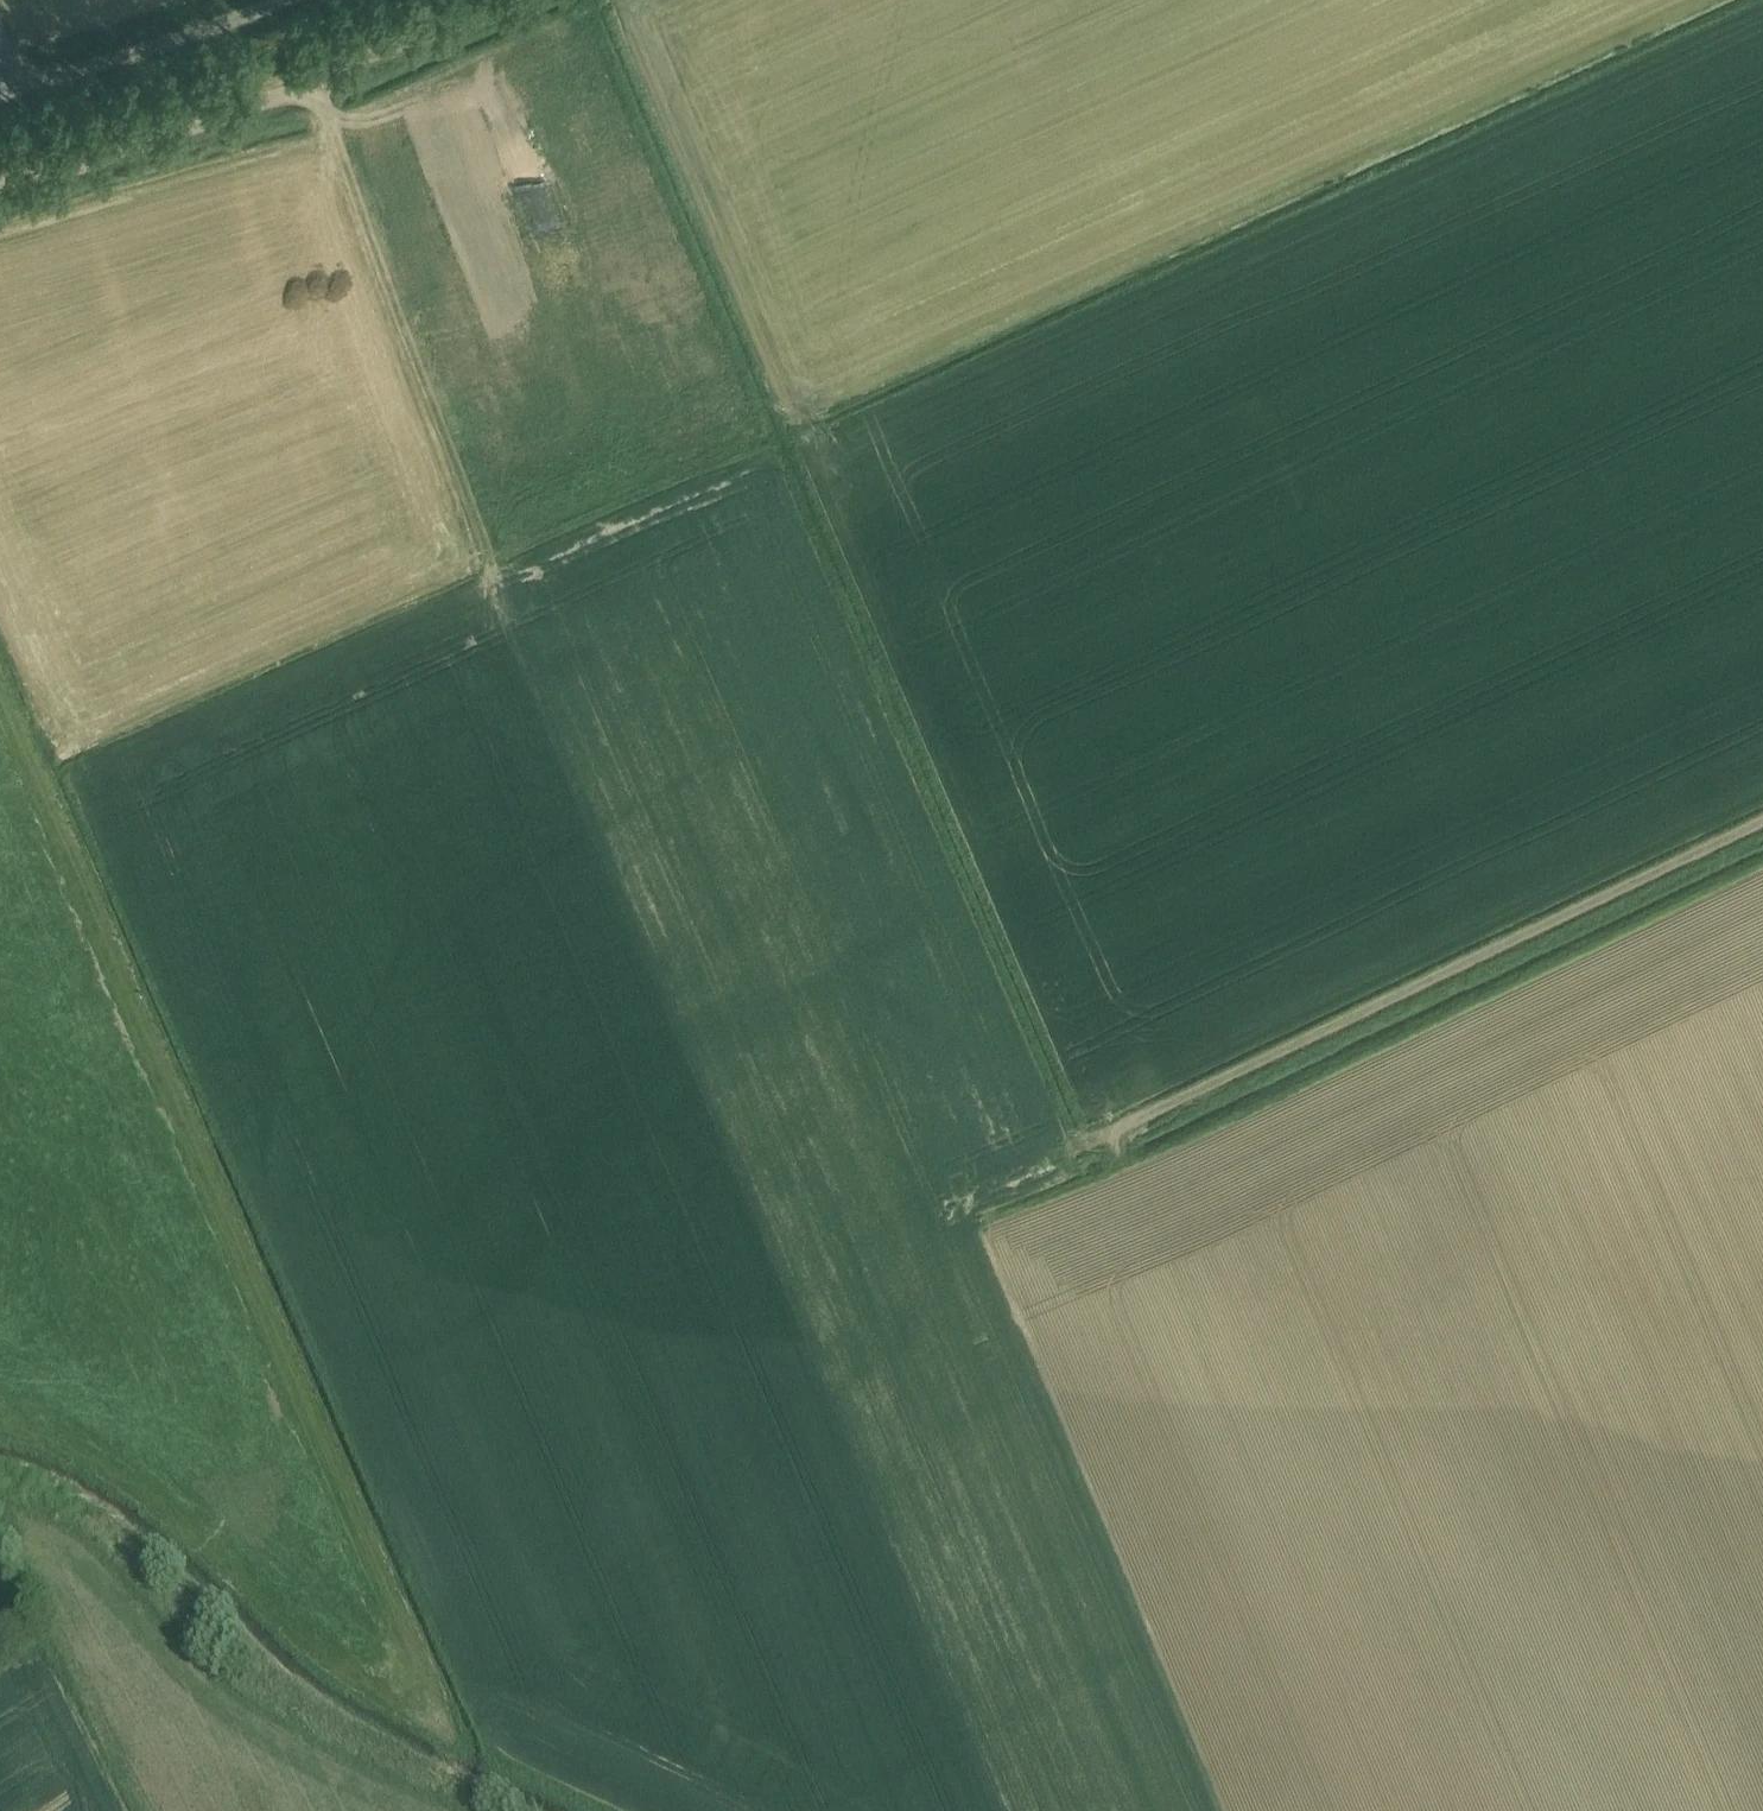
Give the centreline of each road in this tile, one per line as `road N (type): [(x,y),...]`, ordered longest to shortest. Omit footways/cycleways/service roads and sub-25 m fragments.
road 1 (track): [(1762,817),(1111,1129)]
road 2 (unclassified): [(0,78),(241,0)]

